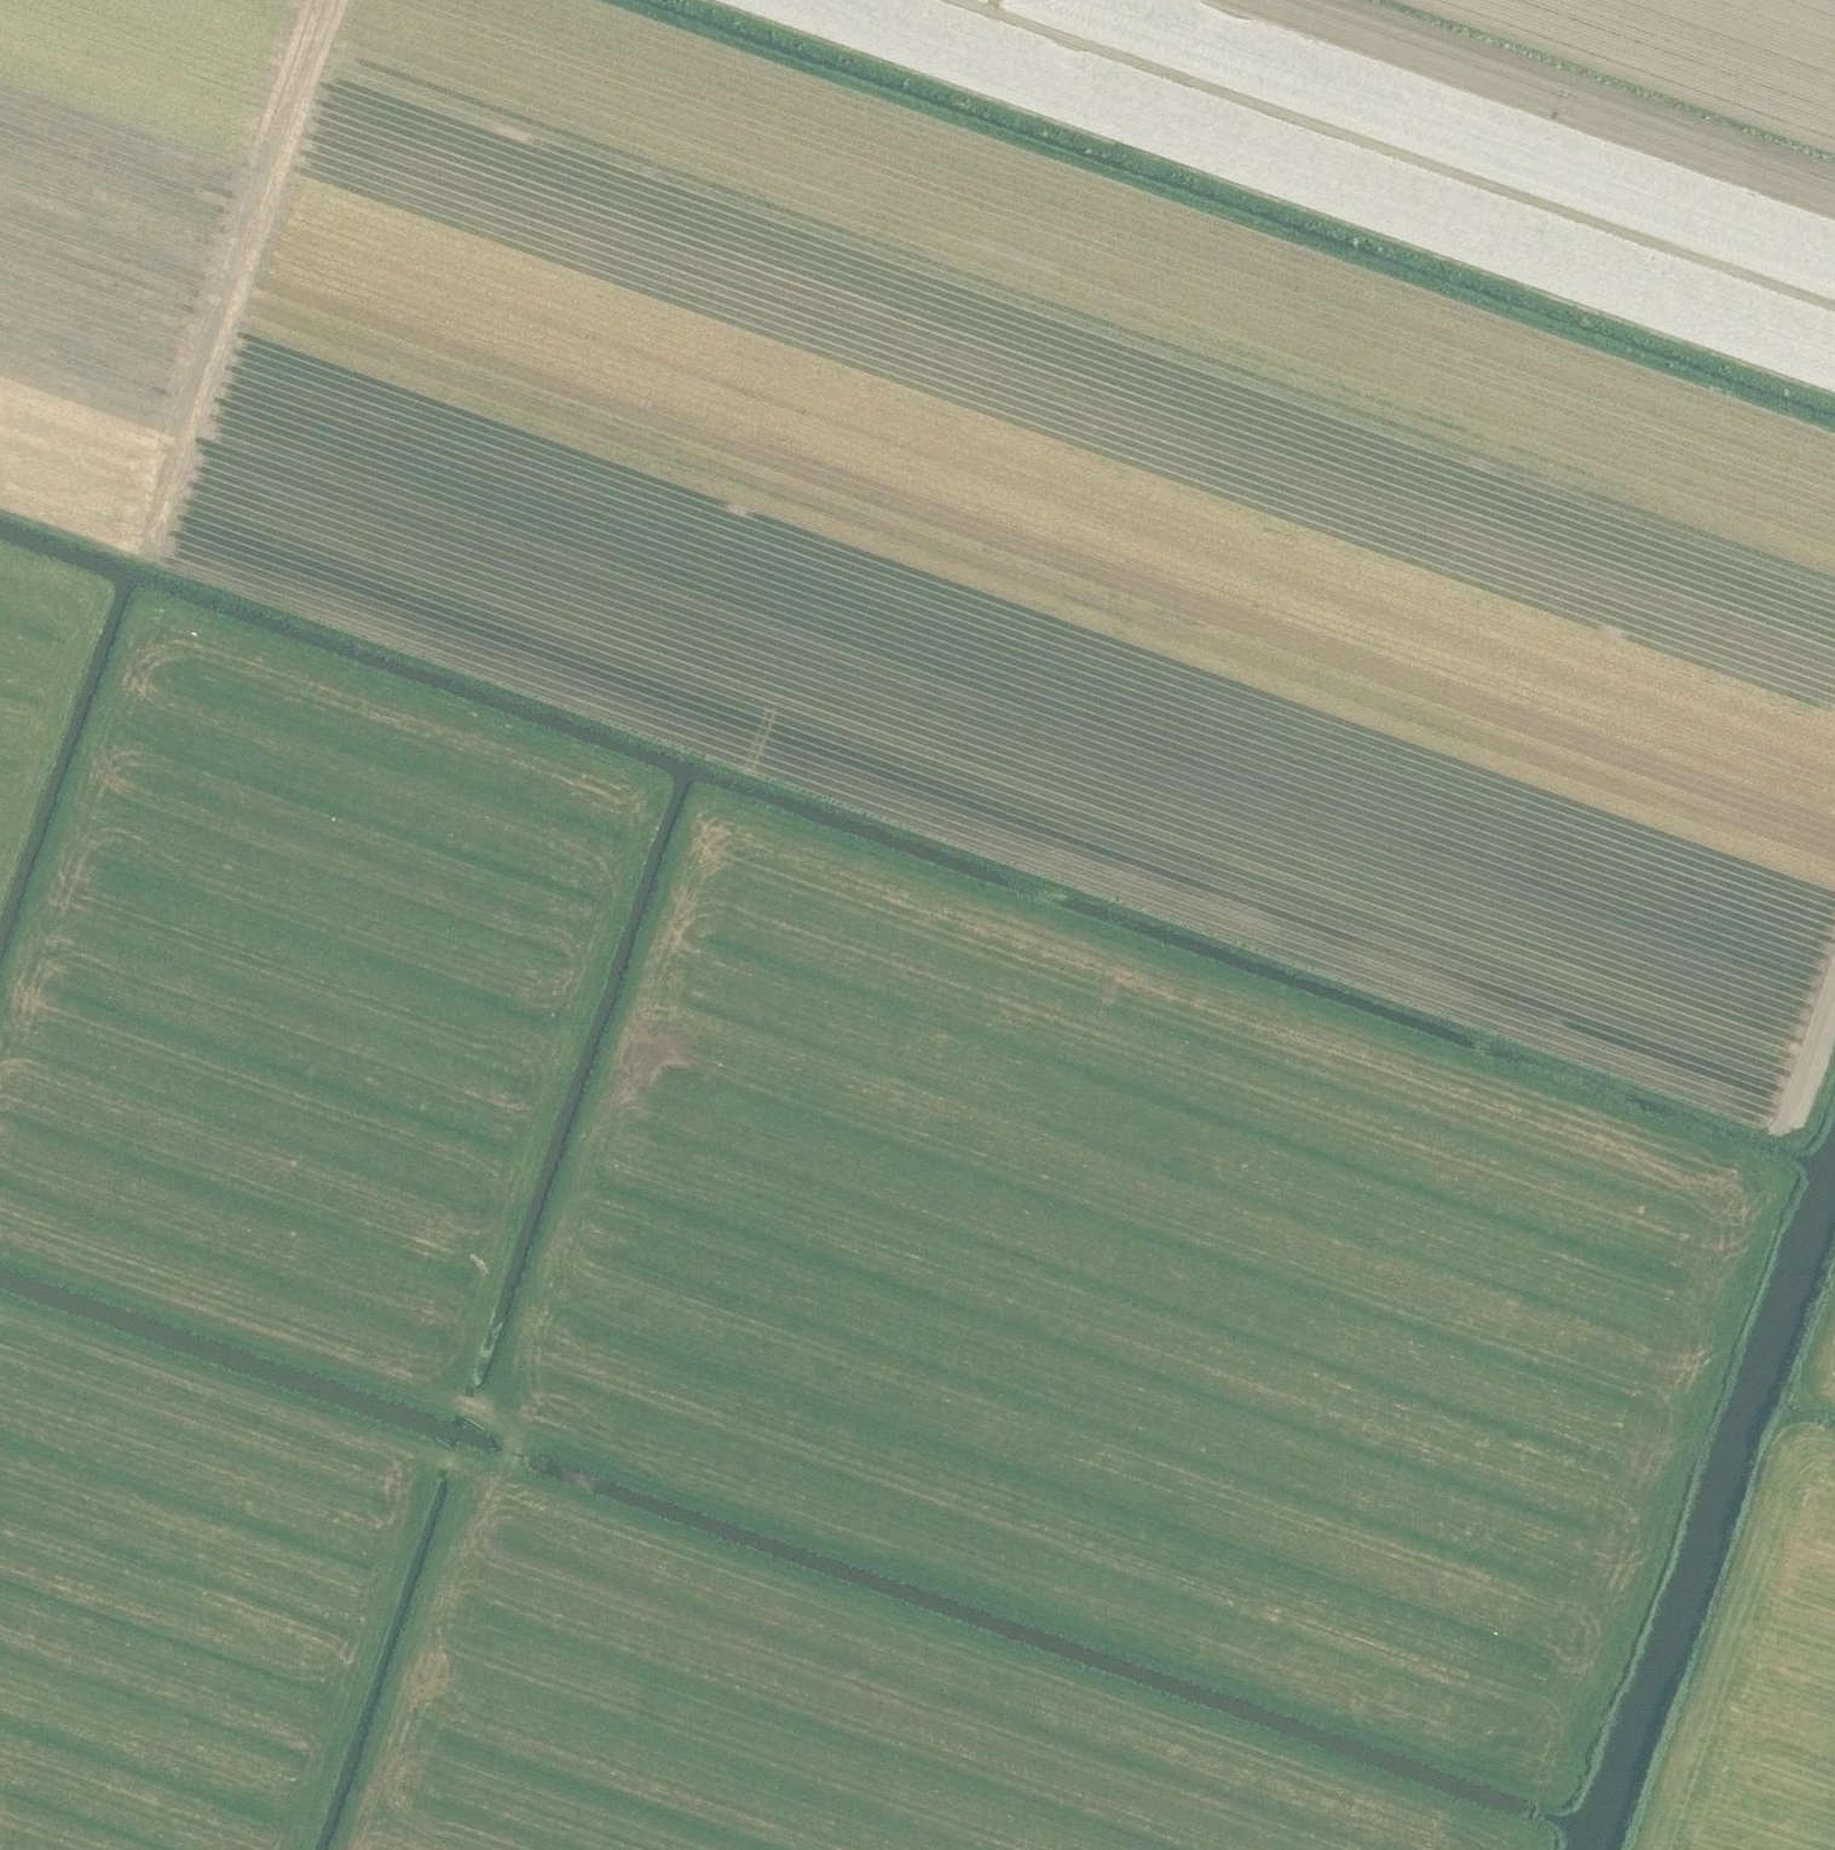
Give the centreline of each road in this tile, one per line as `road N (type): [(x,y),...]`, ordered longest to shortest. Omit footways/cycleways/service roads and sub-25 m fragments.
road 1 (track): [(517,1440),(485,1415),(0,1249)]
road 2 (track): [(327,0),(148,516)]

